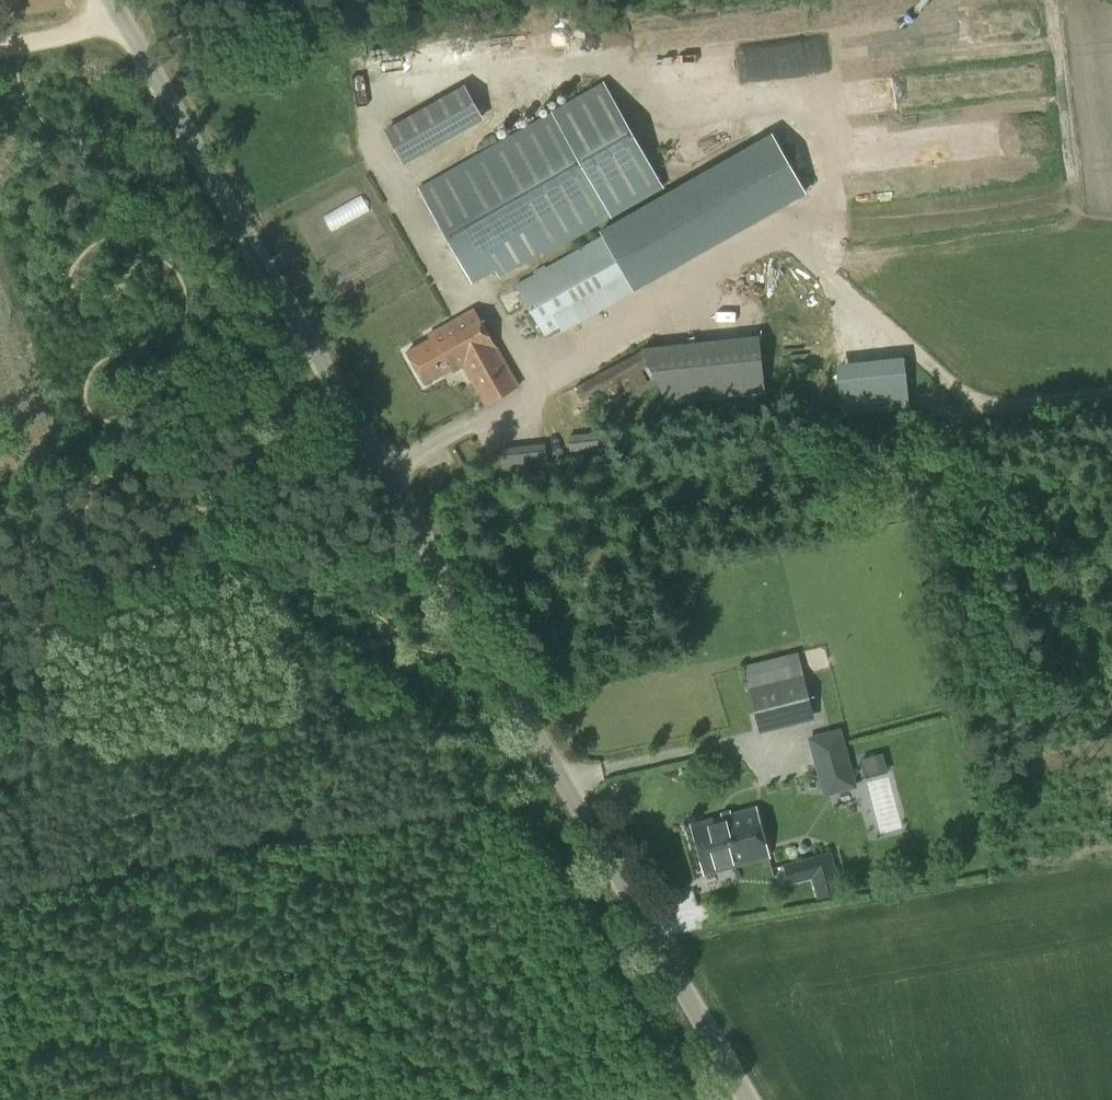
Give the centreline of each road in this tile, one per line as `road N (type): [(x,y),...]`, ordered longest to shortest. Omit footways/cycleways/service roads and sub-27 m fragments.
road 1 (unclassified): [(753,1099),(107,0)]
road 2 (track): [(95,879),(486,804)]

